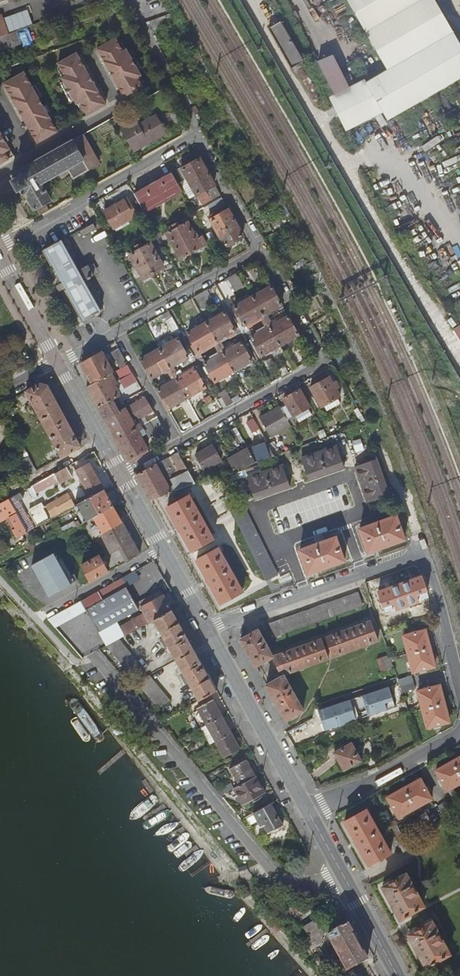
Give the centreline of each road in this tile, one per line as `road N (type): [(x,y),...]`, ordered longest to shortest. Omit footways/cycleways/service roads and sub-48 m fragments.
road 1 (unclassified): [(459,360),(247,0)]
road 2 (unclassified): [(459,692),(421,557),(207,629)]
road 3 (residential): [(342,877),(330,884),(270,870),(95,658)]
road 4 (residential): [(198,134),(0,247)]
road 5 (secondary): [(308,811),(207,629)]
road 6 (unclassified): [(308,811),(459,733)]
road 7 (unclassified): [(115,331),(260,250)]
road 8 (unclassified): [(320,362),(177,443)]
road 9 (unclassified): [(127,0),(198,134)]
road 10 (unclassified): [(260,250),(198,134)]
road 11 (unclassified): [(47,612),(162,551)]
road 12 (secondary): [(119,476),(56,364)]
road 13 (unclassified): [(177,443),(115,331)]
road 14 (unclassified): [(320,362),(260,250)]

